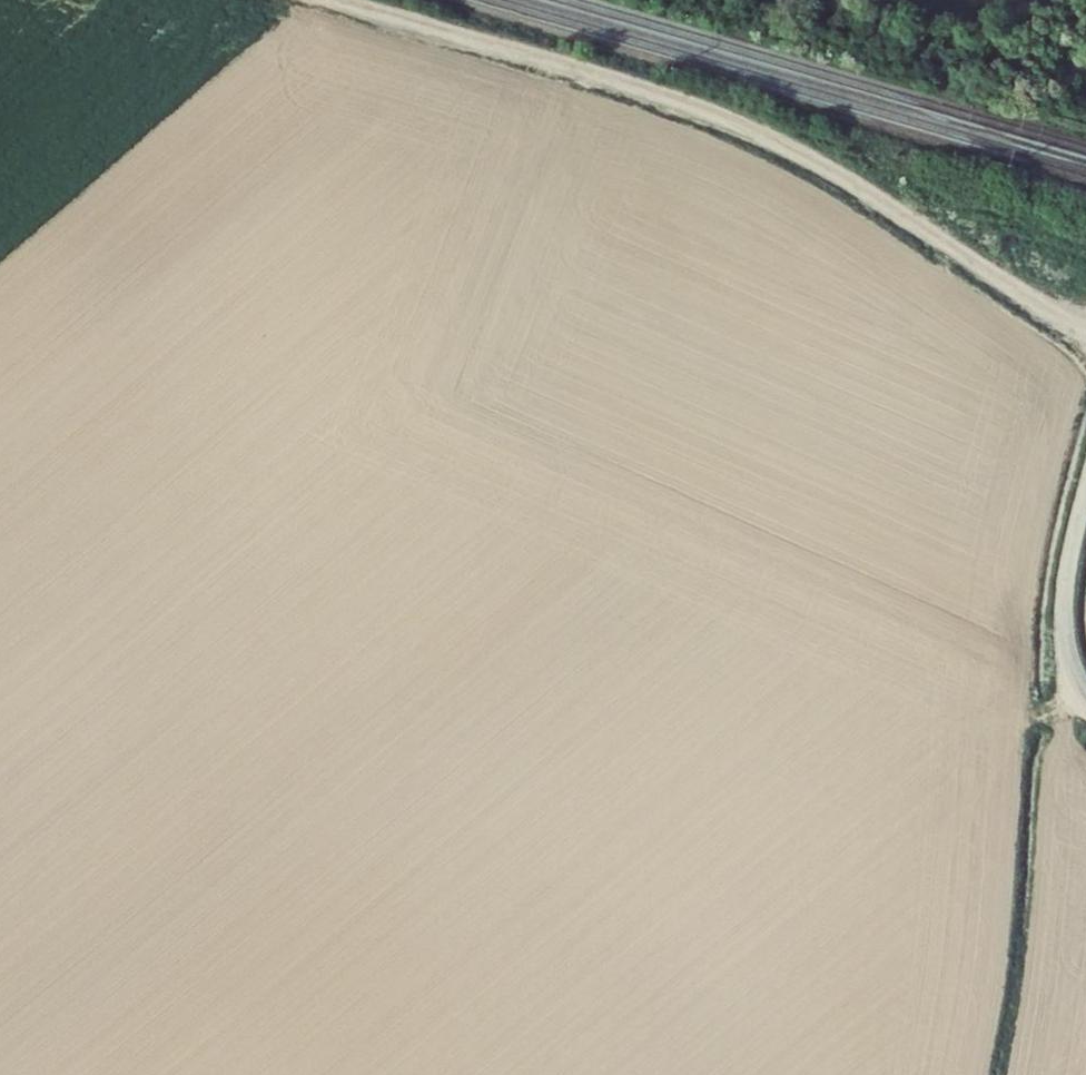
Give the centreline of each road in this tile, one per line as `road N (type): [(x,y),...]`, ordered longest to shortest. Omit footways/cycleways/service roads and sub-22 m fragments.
road 1 (track): [(341,0),(671,96),(766,136),(1085,325)]
road 2 (unclassified): [(1085,491),(1064,617),(1069,657),(1085,690)]

